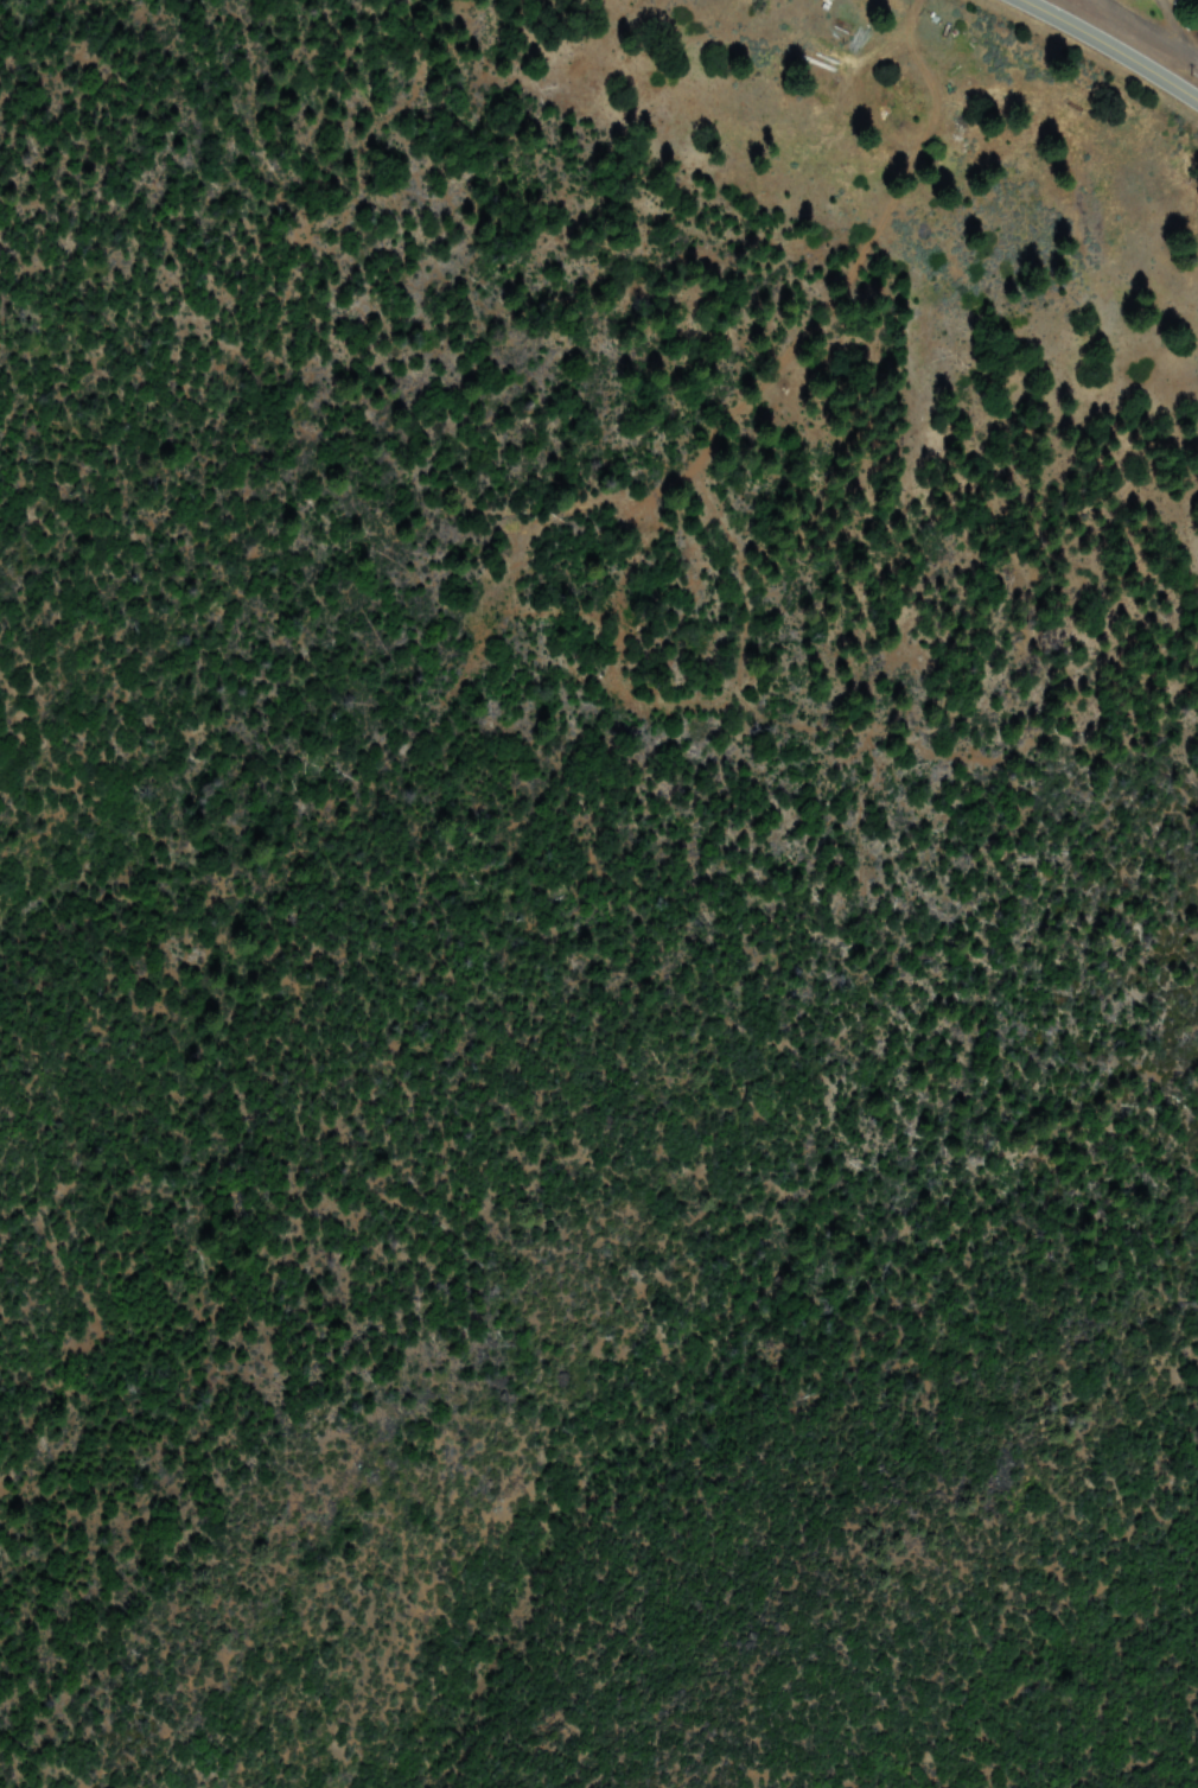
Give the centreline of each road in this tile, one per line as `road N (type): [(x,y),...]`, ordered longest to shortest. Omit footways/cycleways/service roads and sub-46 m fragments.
road 1 (tertiary): [(1197,112),(1001,0)]

